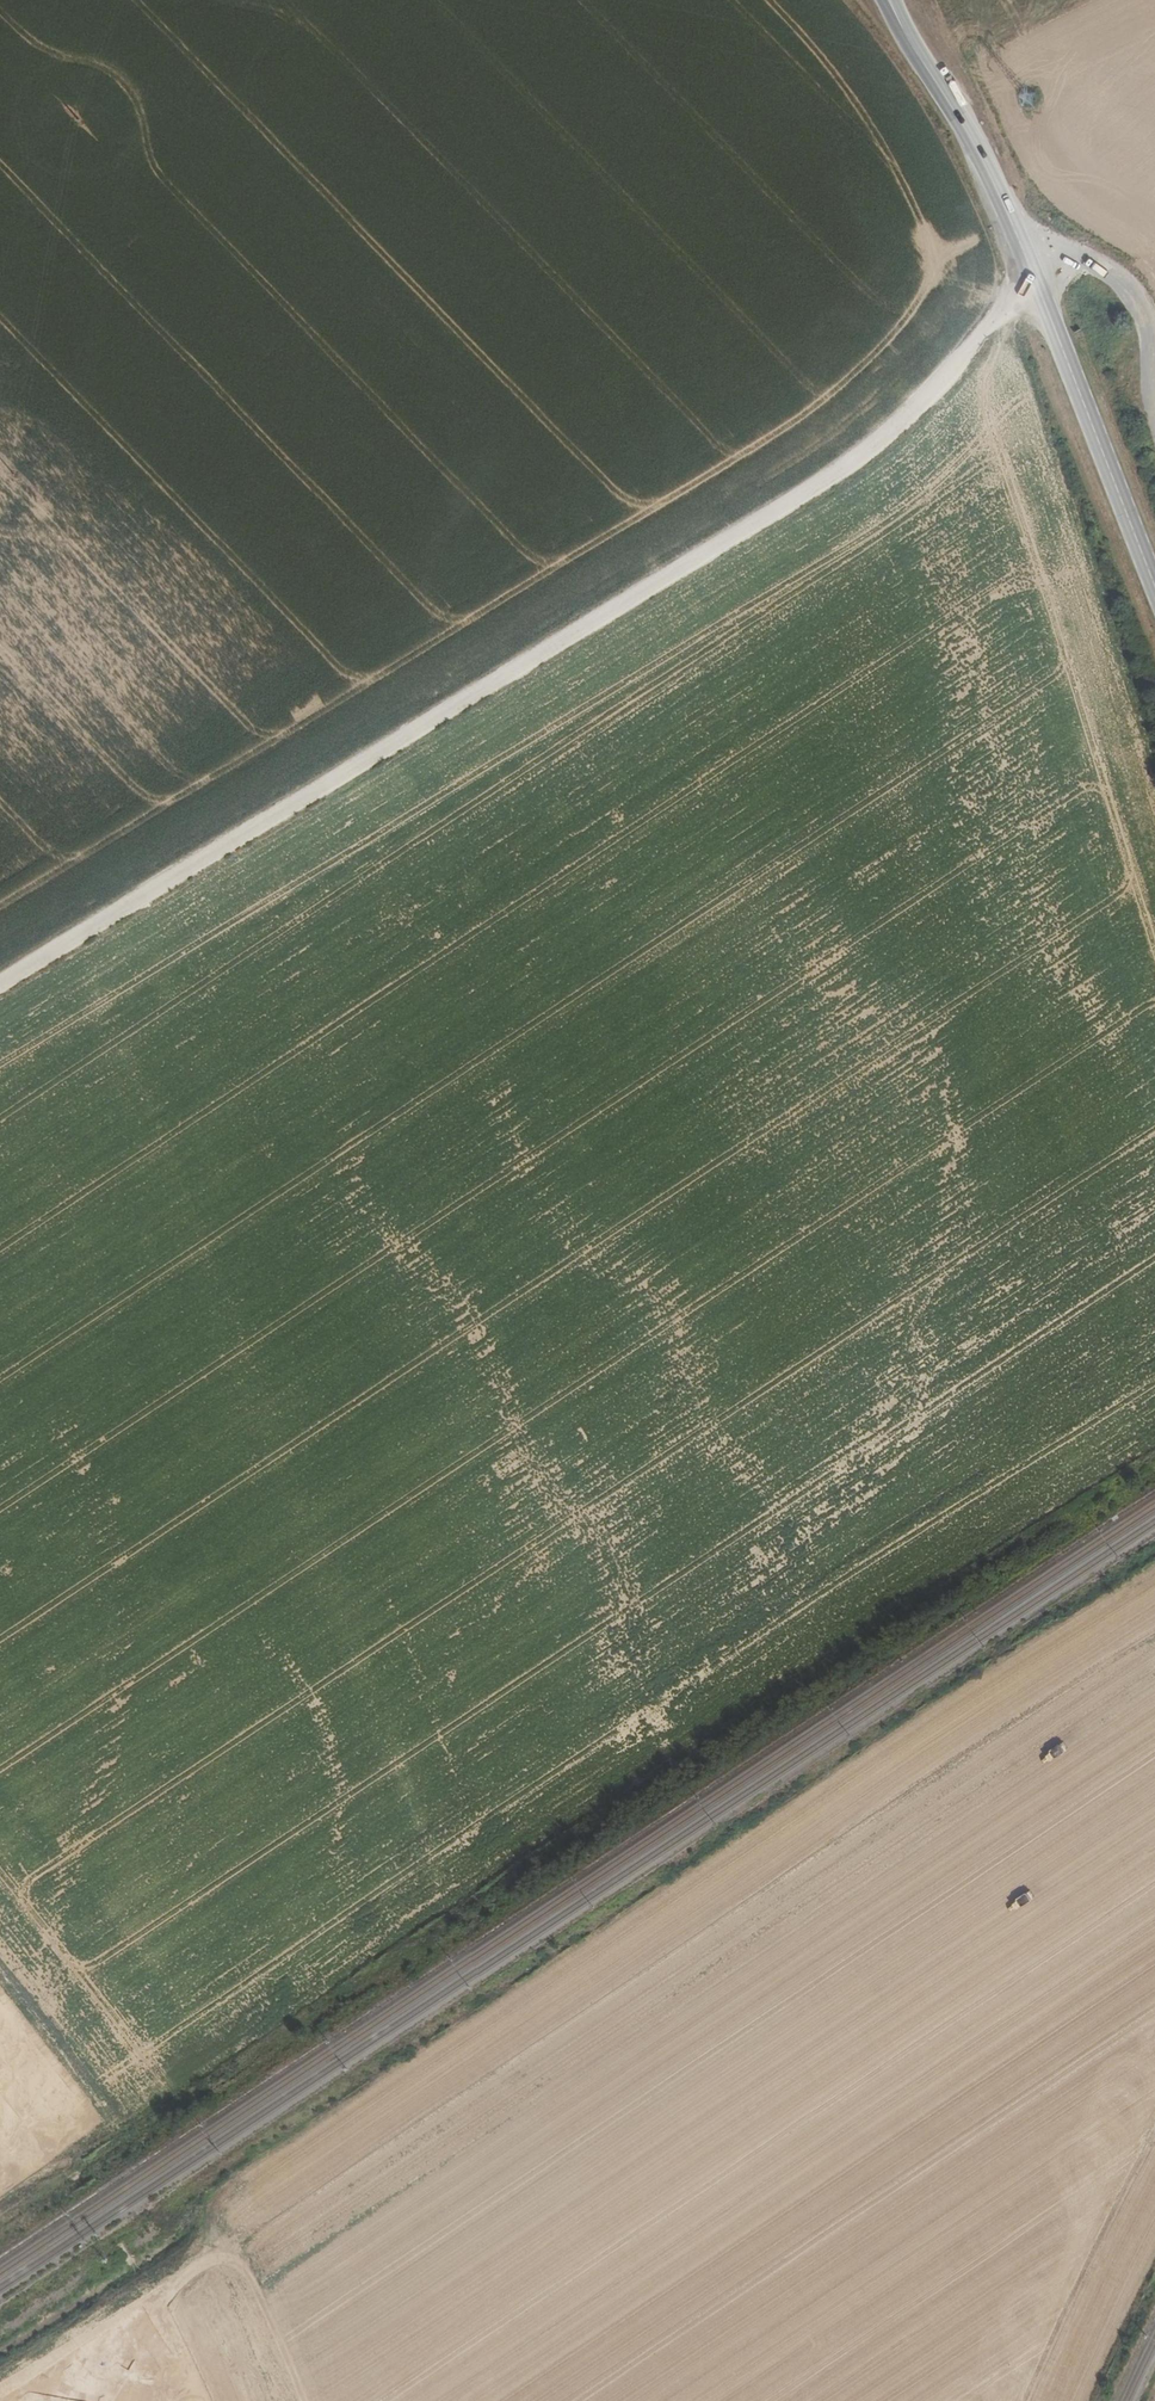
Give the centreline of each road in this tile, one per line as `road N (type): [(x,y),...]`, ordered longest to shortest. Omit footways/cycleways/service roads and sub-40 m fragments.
road 1 (track): [(0,991),(880,451),(1033,277)]
road 2 (secondary): [(1033,277),(1154,584)]
road 3 (secondary): [(904,35),(979,154),(1033,277)]
road 4 (unclassified): [(1154,425),(1150,332),(1128,286),(1081,264),(1057,263),(1033,277)]
road 5 (track): [(172,2220),(0,2333)]

